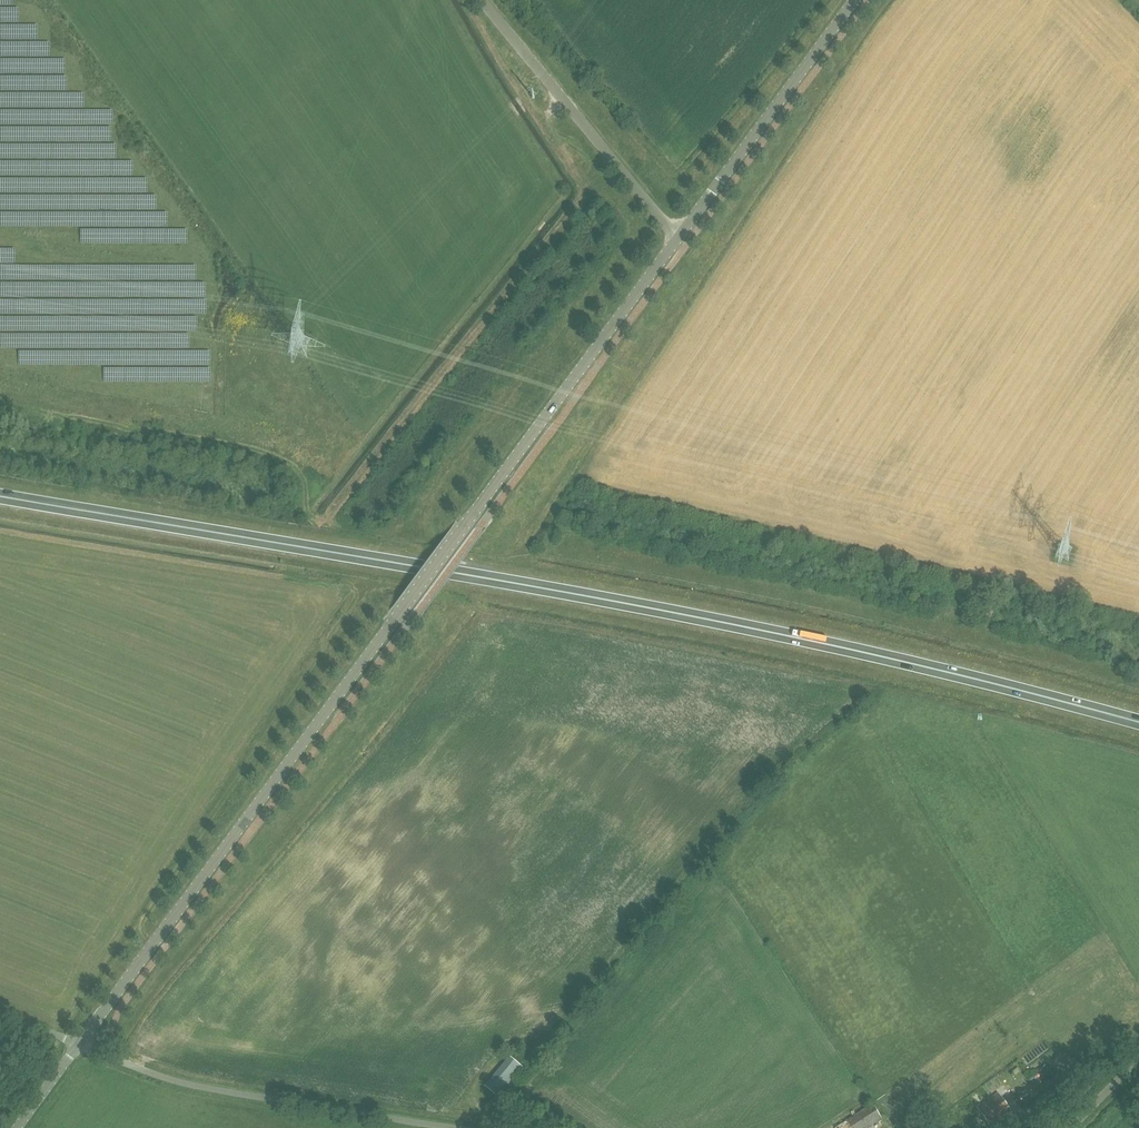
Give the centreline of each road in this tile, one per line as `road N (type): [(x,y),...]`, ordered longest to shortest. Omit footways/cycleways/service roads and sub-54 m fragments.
road 1 (trunk): [(0,496),(551,589),(927,669),(1138,725)]
road 2 (unclassified): [(75,1048),(677,238)]
road 3 (unclassified): [(441,1127),(202,1090),(75,1048)]
road 4 (unclassified): [(677,238),(482,0)]
road 5 (unclassified): [(677,238),(854,0)]

